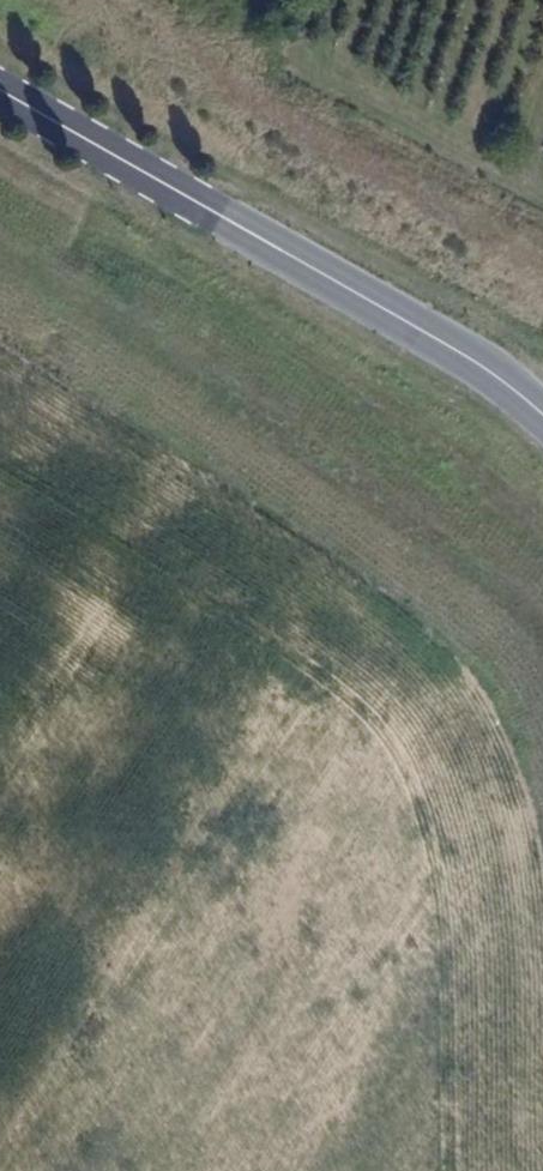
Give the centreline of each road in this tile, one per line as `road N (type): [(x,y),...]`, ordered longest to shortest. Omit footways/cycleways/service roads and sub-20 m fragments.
road 1 (tertiary): [(0,89),(517,383),(542,409)]

